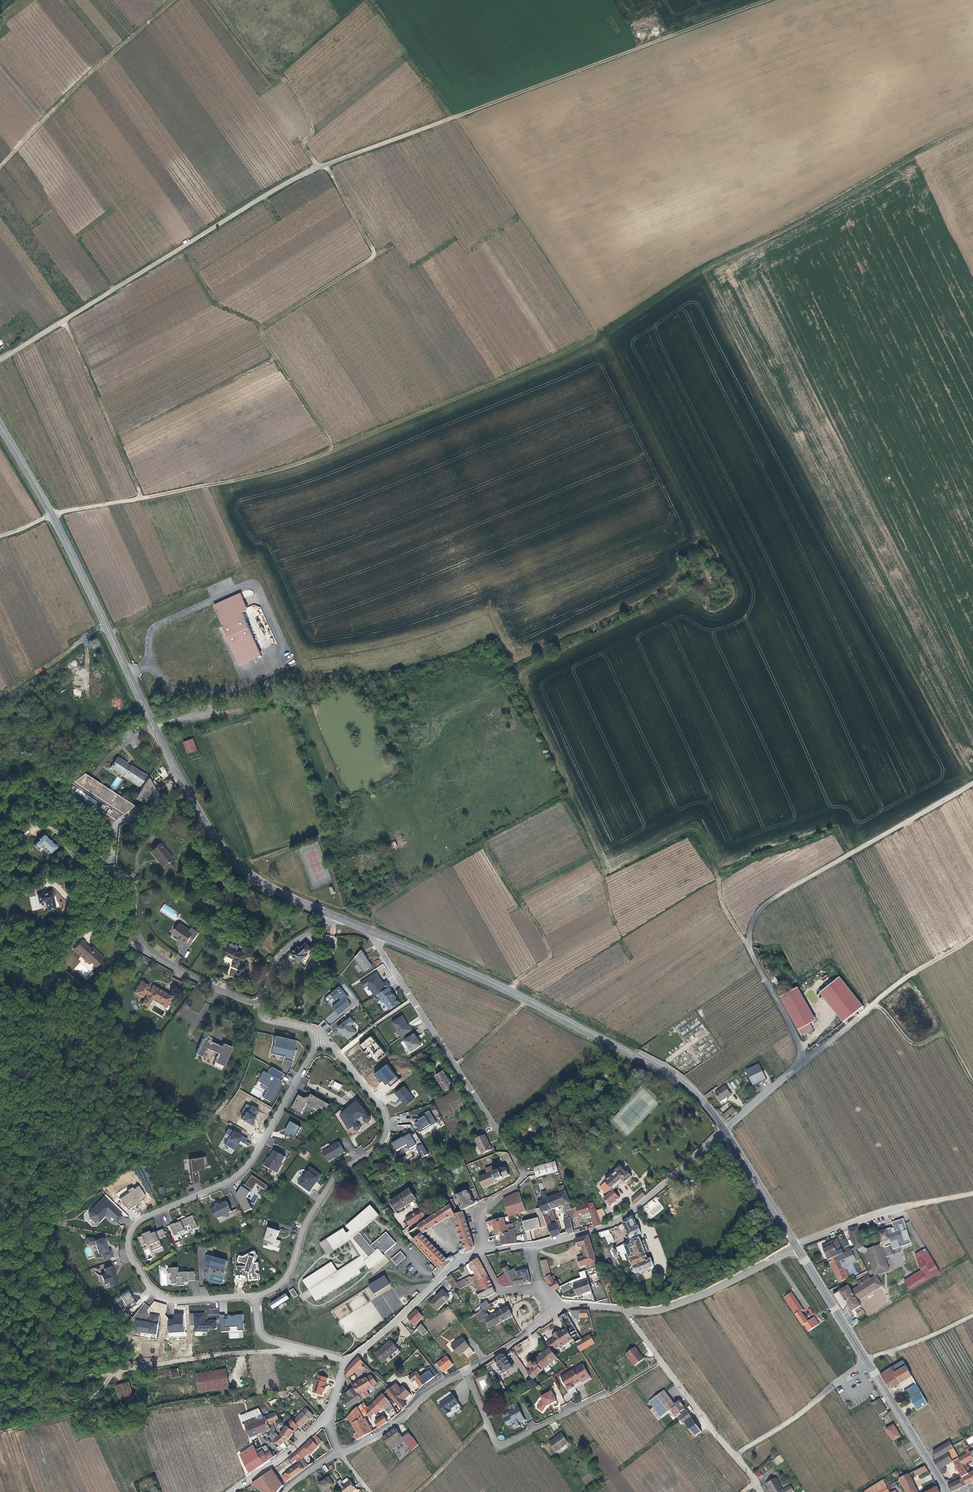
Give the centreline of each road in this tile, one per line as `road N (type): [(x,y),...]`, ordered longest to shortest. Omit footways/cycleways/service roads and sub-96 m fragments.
road 1 (track): [(53,515),(291,464),(582,346),(709,265),(972,125)]
road 2 (track): [(337,448),(260,327),(379,255),(324,166),(767,0)]
road 3 (secondary): [(334,916),(263,883),(214,836),(53,515),(0,427)]
road 4 (residential): [(312,1054),(248,1167),(138,1221),(130,1233),(133,1262),(170,1300),(253,1297)]
road 5 (secondary): [(724,1131),(687,1085),(651,1062),(378,935)]
road 6 (residential): [(489,1250),(479,1221),(525,1176),(378,948),(378,935)]
road 7 (unclassified): [(0,360),(324,166)]
road 8 (residential): [(253,1297),(284,1281),(307,1220),(341,1170),(367,1157),(388,1133),(385,1107),(332,1045)]
road 9 (secondary): [(945,1491),(797,1246)]
road 10 (residential): [(139,945),(253,1003),(287,947),(334,916)]
road 11 (track): [(752,951),(727,912),(698,826),(607,875)]
road 12 (unclassified): [(724,1131),(636,1209),(602,1228),(529,1245)]
road 13 (residential): [(625,1309),(760,1491)]
road 14 (unclassified): [(752,951),(803,1056),(724,1131)]
road 15 (track): [(802,1063),(911,974),(972,940)]
road 16 (residential): [(466,1371),(498,1446),(606,1395)]
road 17 (track): [(144,26),(0,166)]
road 18 (unclassified): [(347,1361),(479,1252)]
road 19 (residential): [(625,1309),(674,1307),(776,1258)]
road 20 (unclassified): [(342,1451),(378,1436),(466,1371)]
road 21 (track): [(972,1080),(944,1032),(911,1044),(877,1004)]
road 22 (secondary): [(797,1246),(724,1131)]
road 23 (residential): [(139,945),(135,896),(121,877),(94,883),(89,905),(96,915)]
road 24 (track): [(843,1378),(733,1455)]
road 25 (residential): [(347,1361),(261,1335),(253,1297)]
road 26 (track): [(0,696),(104,623)]
road 27 (unclassified): [(230,1491),(328,1416)]

